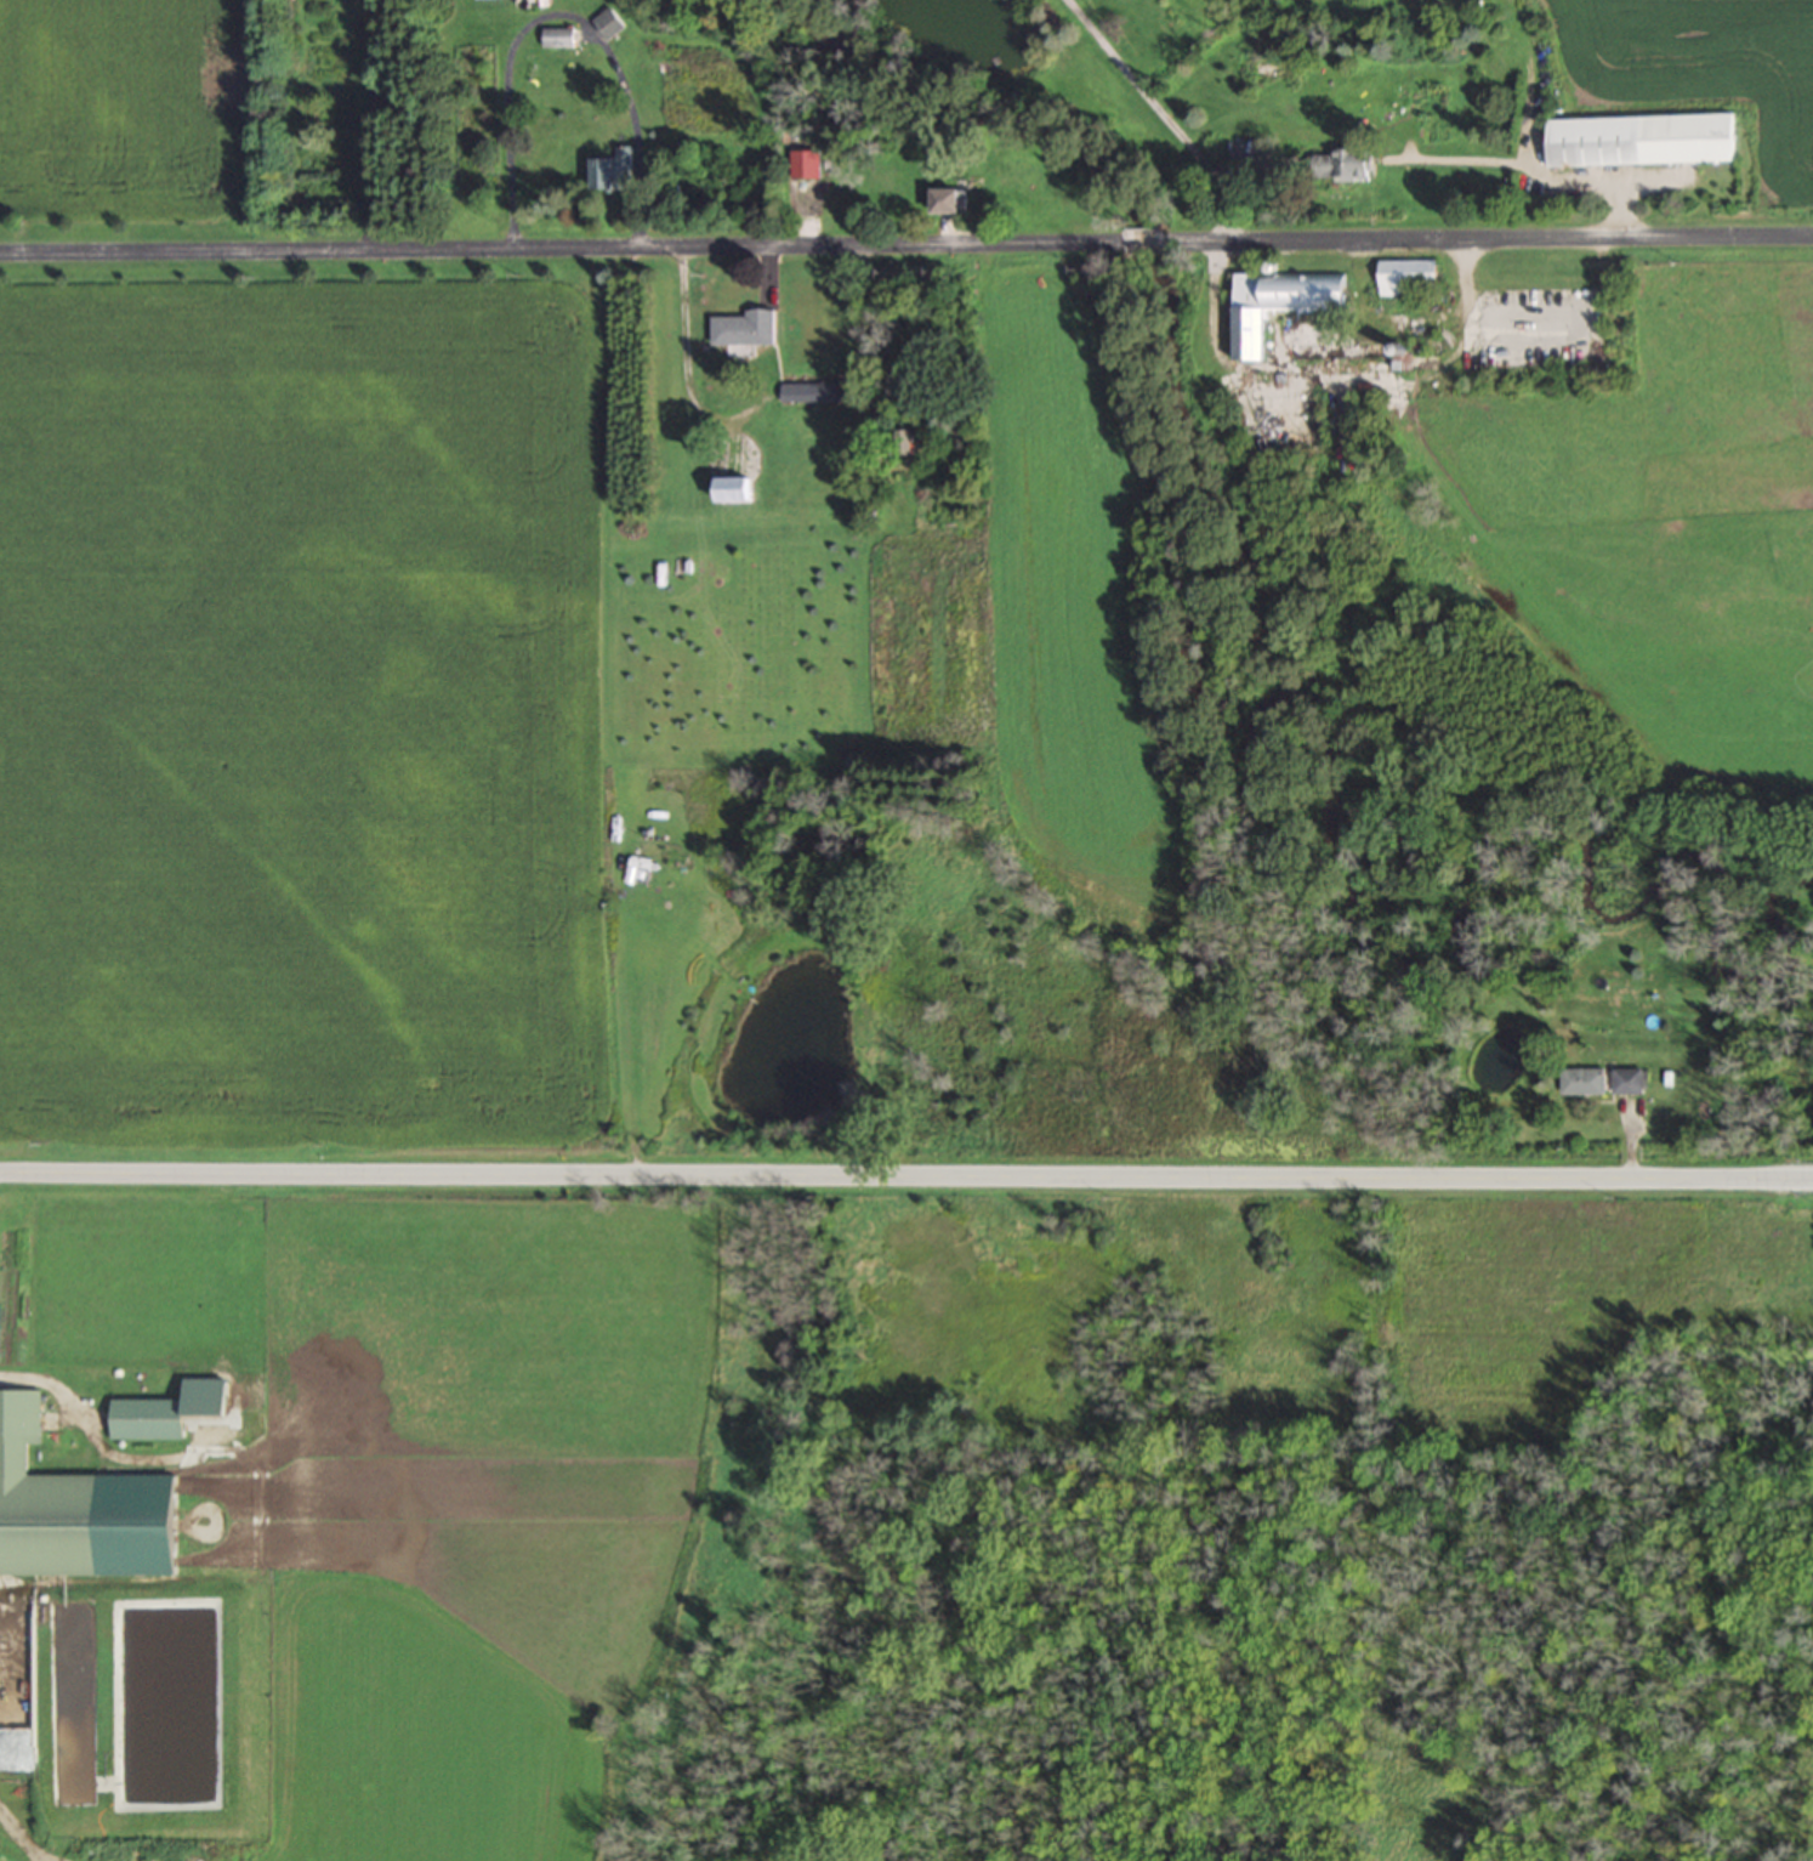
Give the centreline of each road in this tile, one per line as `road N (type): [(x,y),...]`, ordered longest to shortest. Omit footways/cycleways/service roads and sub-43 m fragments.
road 1 (secondary): [(0,1172),(1812,1177)]
road 2 (residential): [(1124,239),(0,251)]
road 3 (residential): [(1812,235),(1159,240)]

